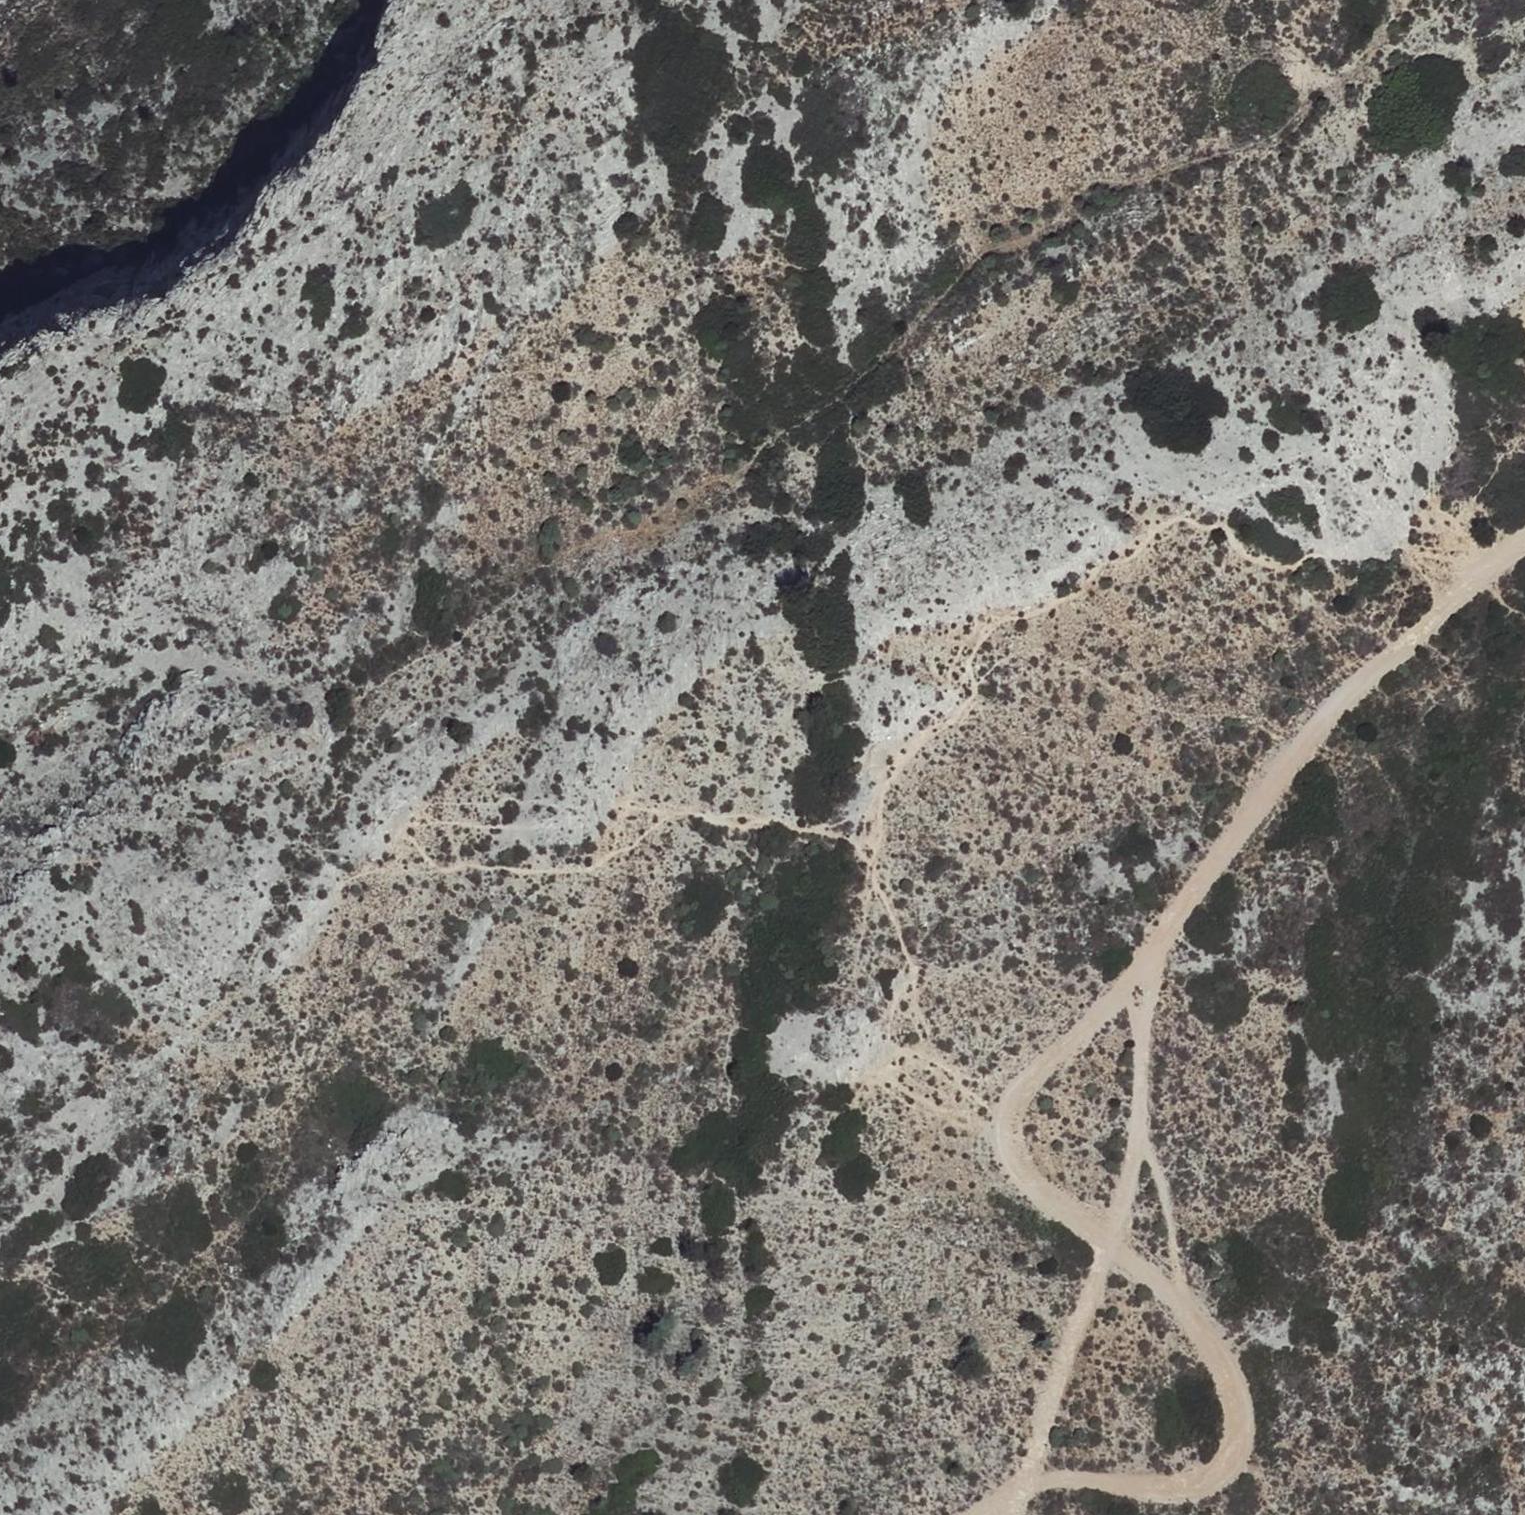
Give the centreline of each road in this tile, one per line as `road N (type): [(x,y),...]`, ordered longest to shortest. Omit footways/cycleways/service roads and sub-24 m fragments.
road 1 (track): [(1018,1514),(1115,1241),(1138,1146),(1143,973),(1303,744),(1524,544)]
road 2 (track): [(1143,973),(1025,1091),(1010,1126),(1034,1188),(1115,1241),(1210,1340),(1252,1422),(1235,1460),(1193,1487),(1049,1489),(1002,1514)]

